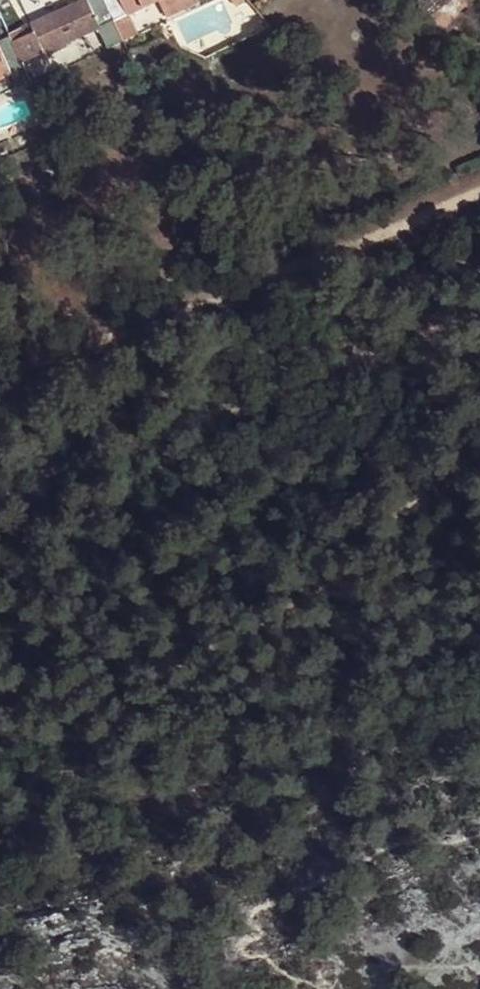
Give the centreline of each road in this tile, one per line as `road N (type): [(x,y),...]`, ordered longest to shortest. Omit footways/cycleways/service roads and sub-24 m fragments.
road 1 (track): [(0,377),(479,189)]

